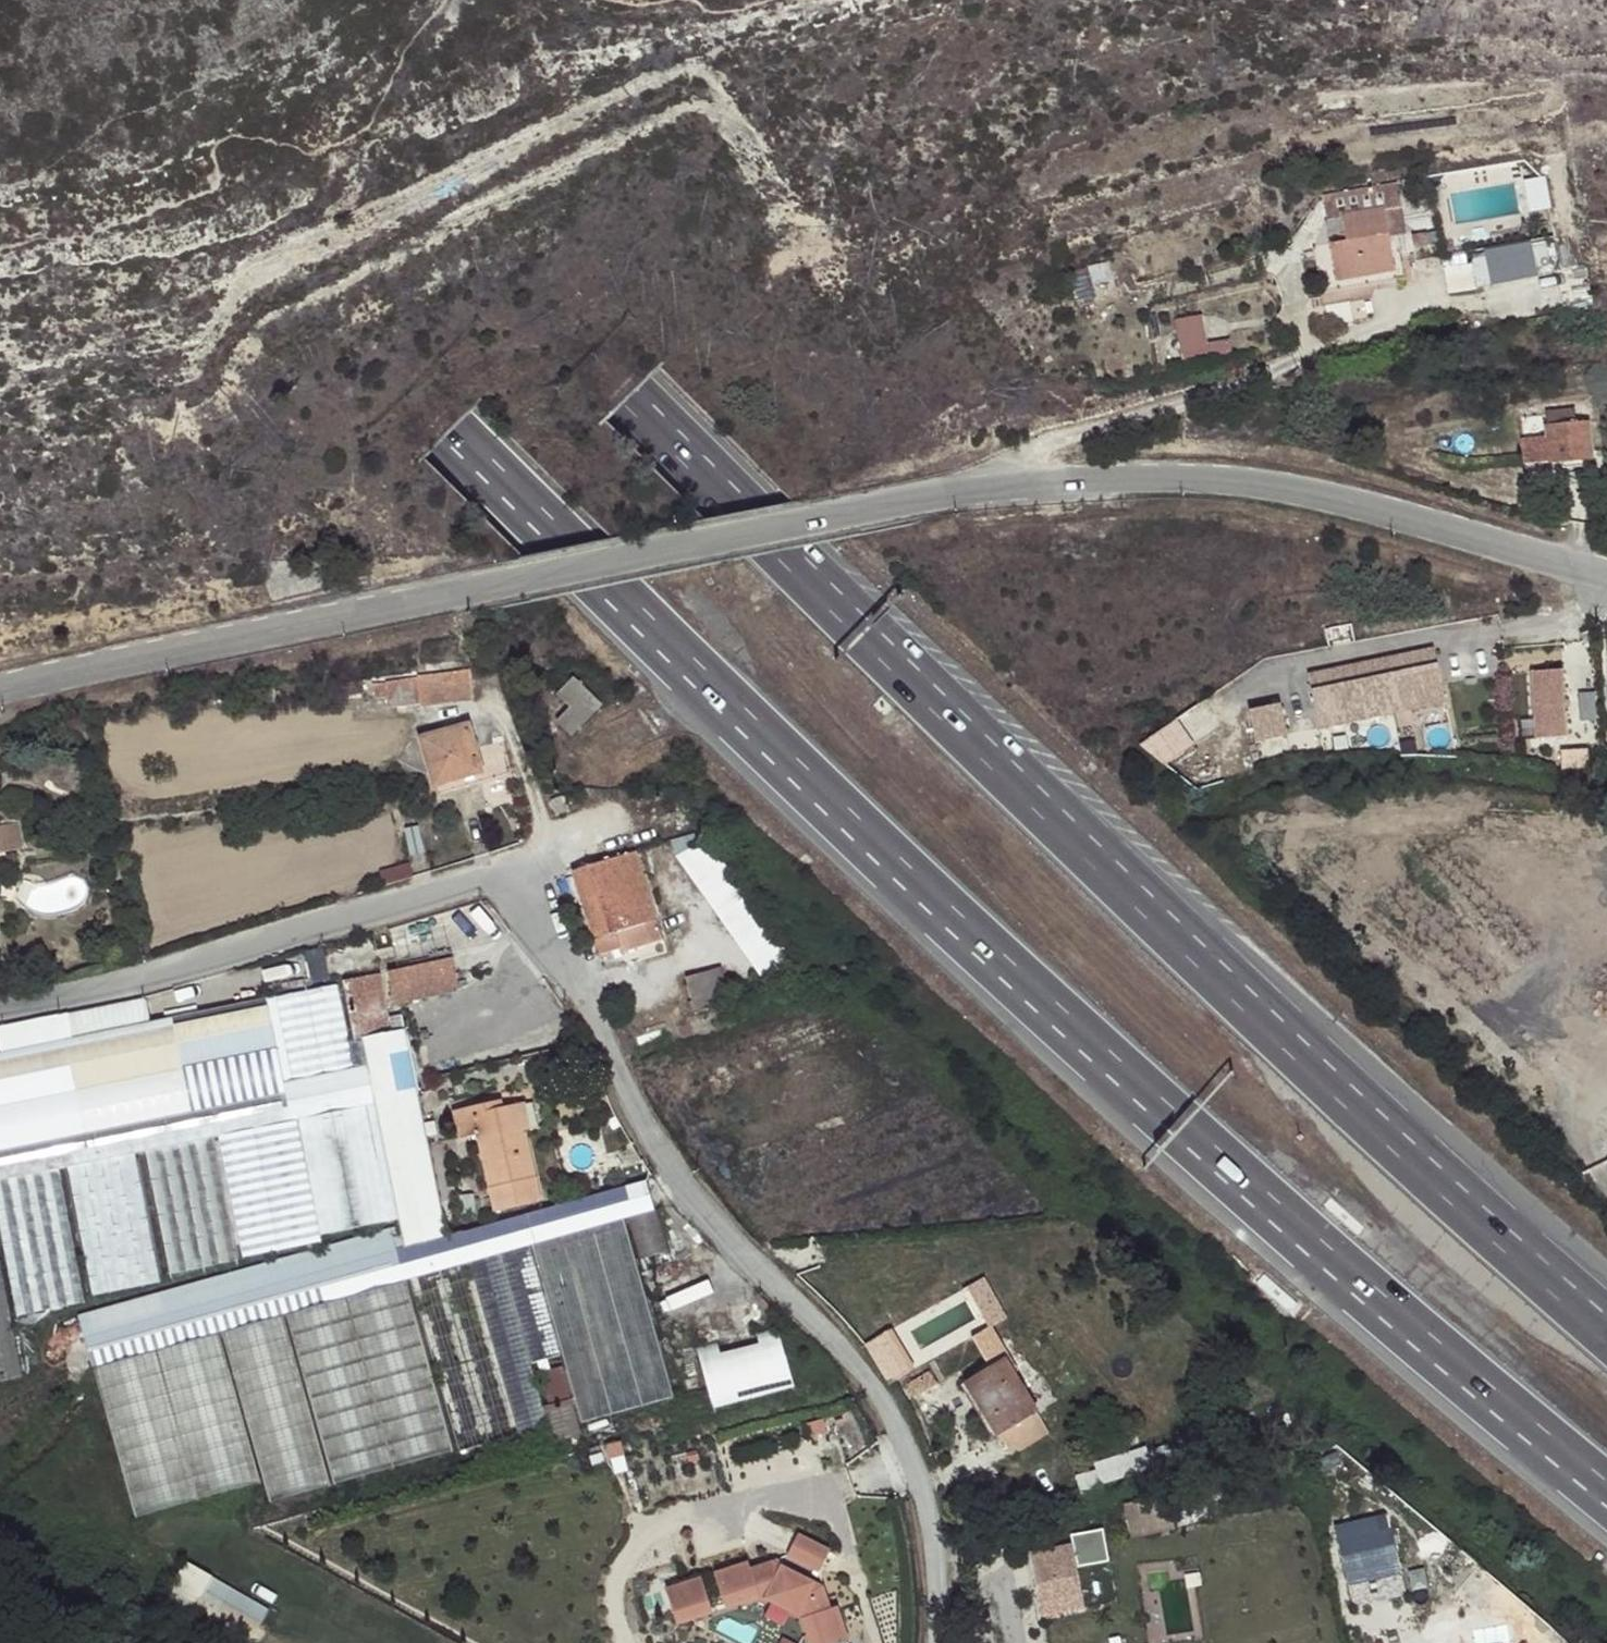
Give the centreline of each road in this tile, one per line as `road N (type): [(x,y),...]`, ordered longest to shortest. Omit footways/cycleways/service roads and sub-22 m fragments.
road 1 (motorway): [(16,0),(564,545),(1104,1064),(1606,1497)]
road 2 (motorway): [(1606,1317),(1184,943),(629,401),(234,0)]
road 3 (tertiary): [(0,689),(911,503),(1114,478),(1264,483),(1606,571)]
road 4 (unclassified): [(940,1642),(934,1541),(891,1415),(845,1350),(678,1181),(633,1112),(591,1008),(526,899),(501,879),(468,879),(90,996),(0,1010)]

